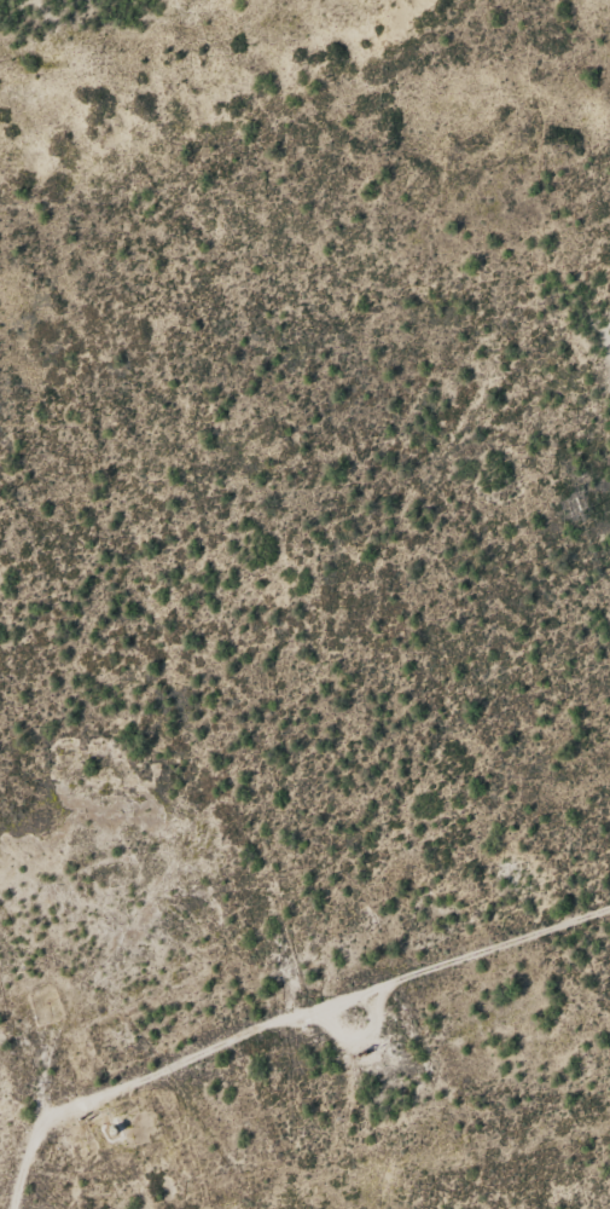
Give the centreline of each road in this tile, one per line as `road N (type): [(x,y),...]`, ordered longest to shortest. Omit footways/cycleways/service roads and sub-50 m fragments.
road 1 (track): [(29,1208),(81,1116),(609,945)]

